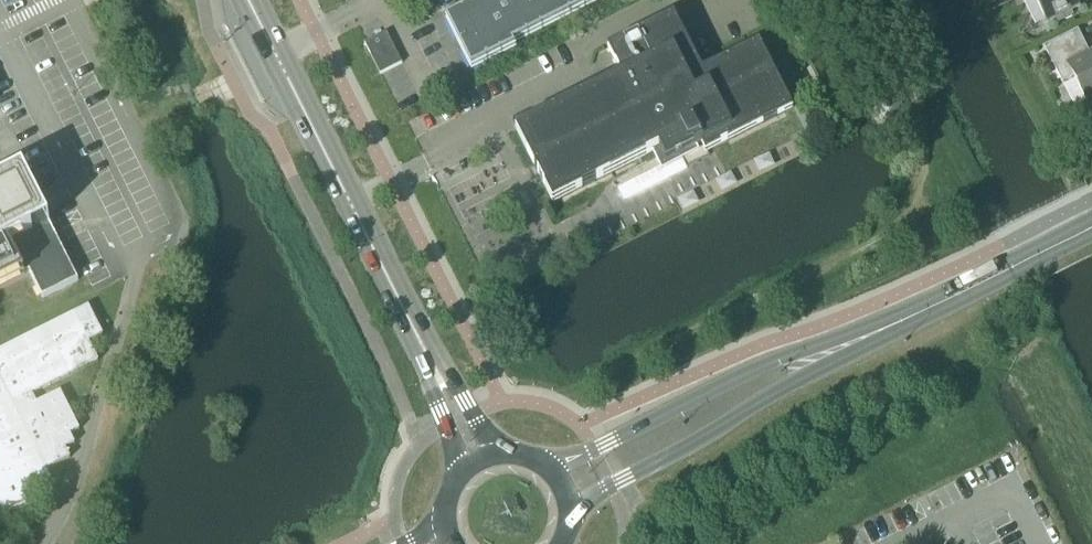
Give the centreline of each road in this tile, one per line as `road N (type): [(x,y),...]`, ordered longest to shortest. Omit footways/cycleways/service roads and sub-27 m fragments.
road 1 (track): [(543,406),(882,239),(912,207),(923,181),(910,84)]
road 2 (secondary): [(478,457),(248,0)]
road 3 (secondary): [(573,517),(609,487),(766,397),(967,295)]
road 4 (secondary): [(967,295),(760,371),(552,468)]
road 5 (secondary): [(967,295),(1091,229)]

